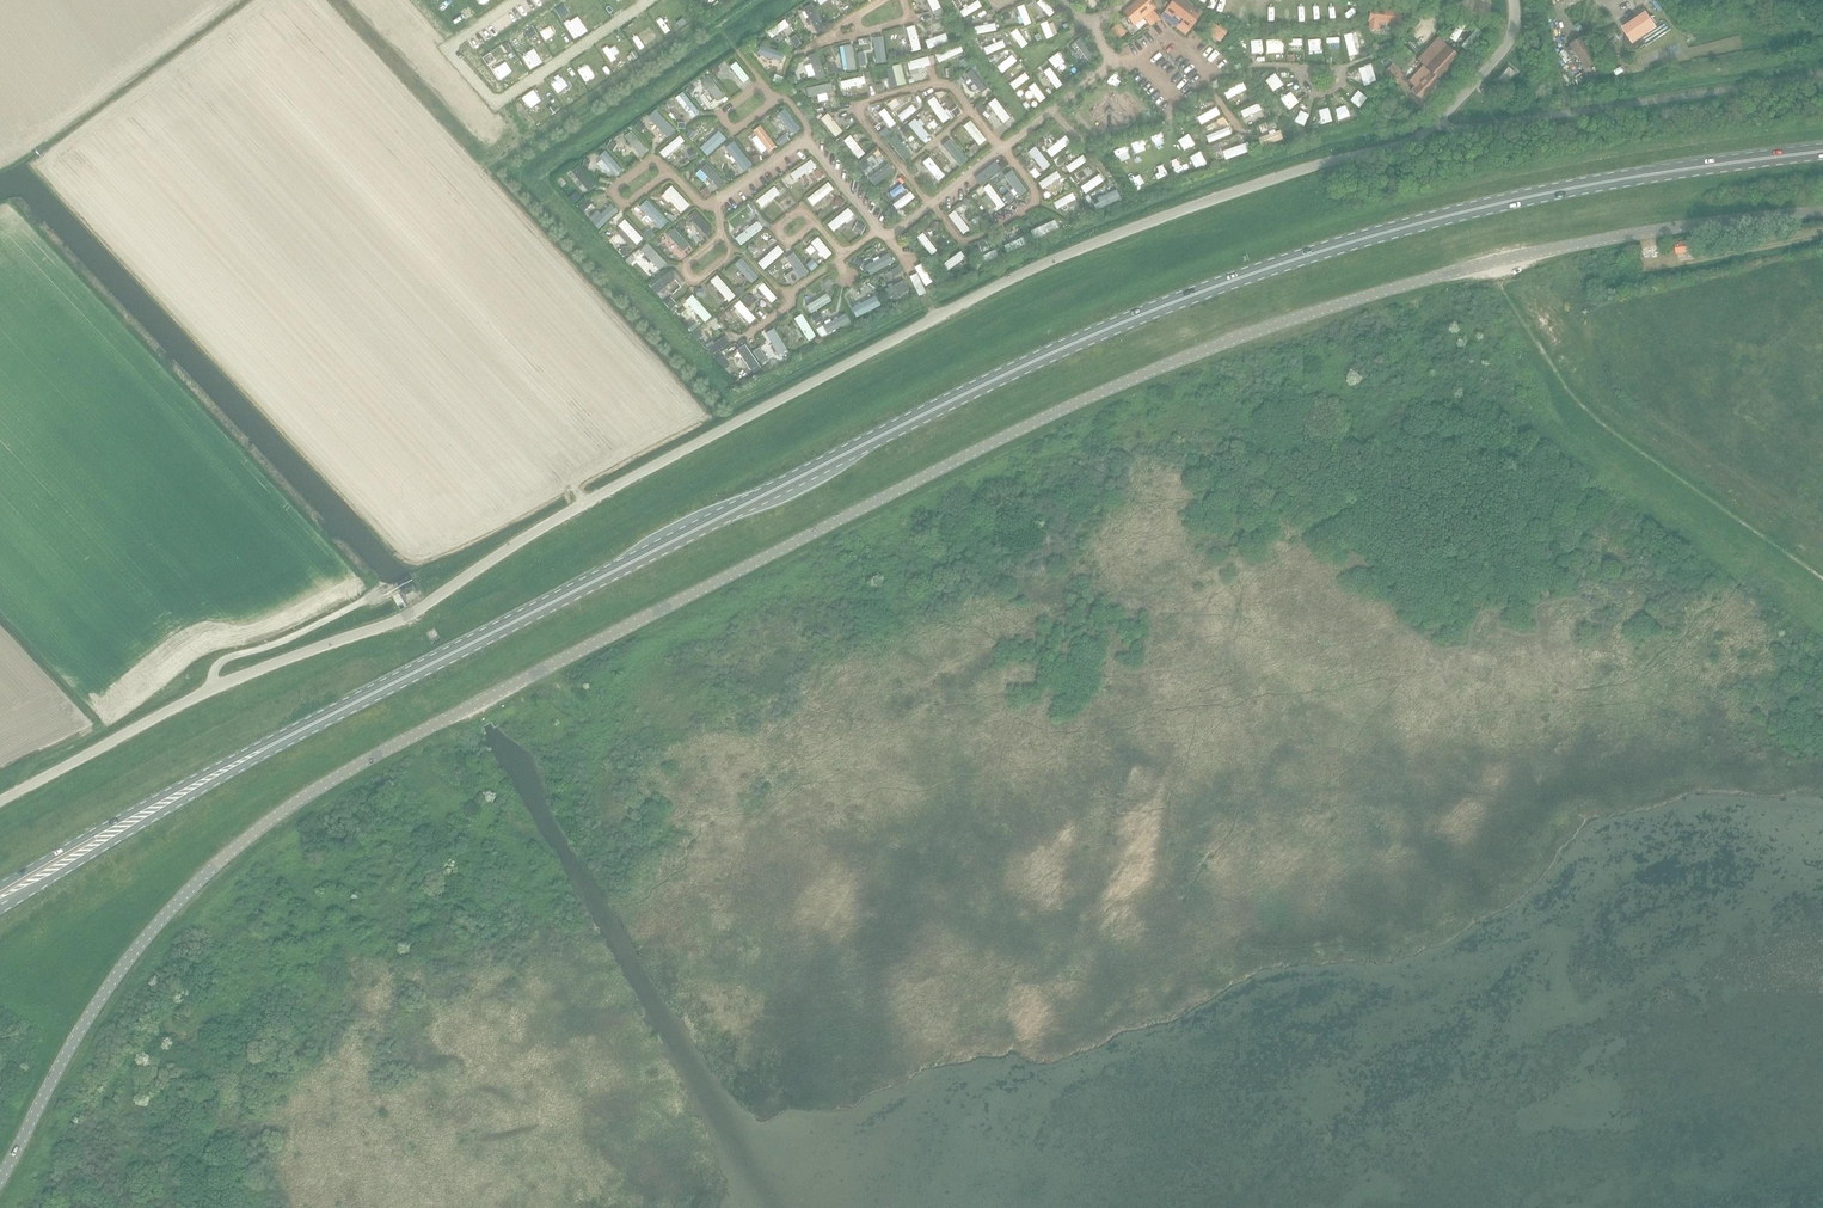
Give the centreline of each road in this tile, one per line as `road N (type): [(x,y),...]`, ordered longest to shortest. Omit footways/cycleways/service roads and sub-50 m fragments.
road 1 (unclassified): [(0,1178),(91,1014),(163,918),(239,844),(378,755),(1001,438),(1257,332),(1533,253),(1822,212)]
road 2 (primary): [(175,795),(807,472),(1147,314),(1390,235),(1516,203),(1822,154)]
road 3 (unclassified): [(0,801),(215,687),(413,612),(621,483),(1045,264),(1430,128),(1505,52),(1515,37),(1514,0)]
road 4 (primary): [(0,909),(175,795)]
road 5 (primary): [(175,795),(0,886)]

